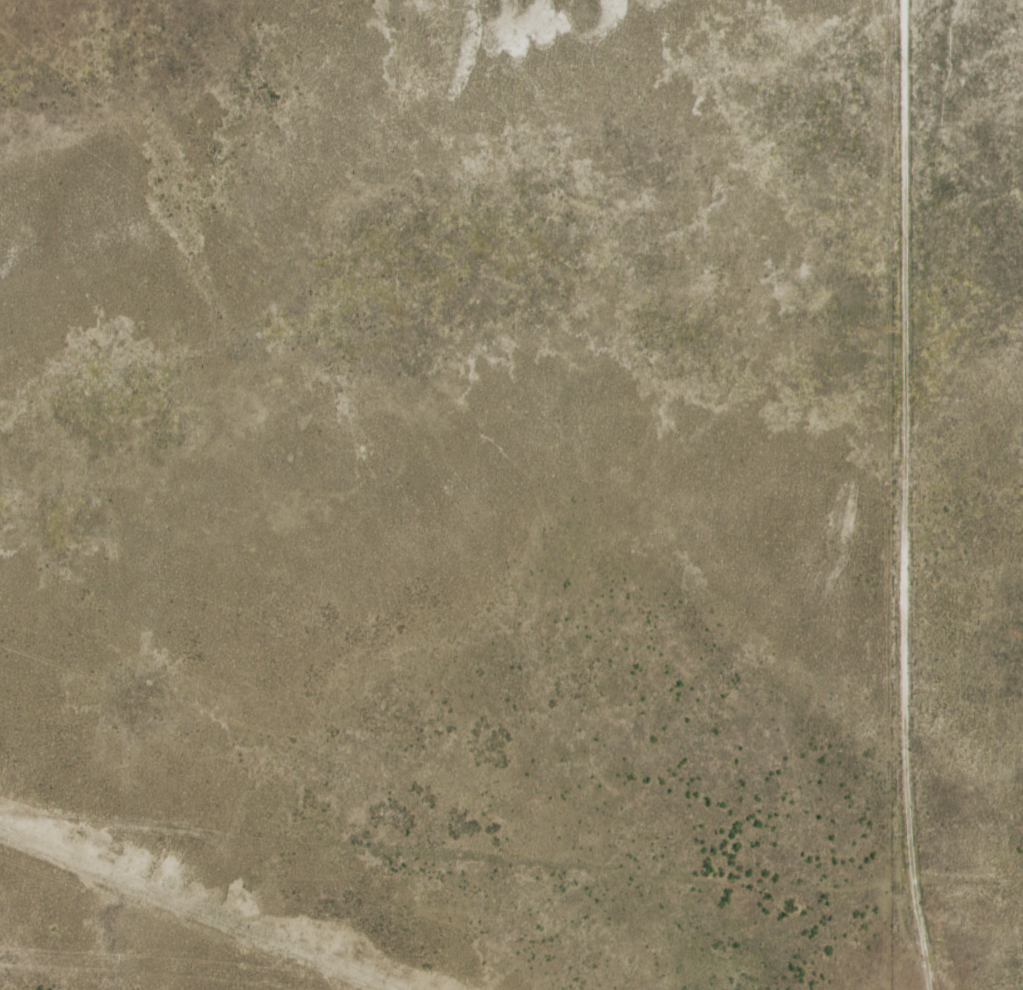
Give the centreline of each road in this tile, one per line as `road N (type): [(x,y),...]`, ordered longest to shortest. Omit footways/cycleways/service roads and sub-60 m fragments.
road 1 (track): [(922,989),(914,882),(933,0)]

